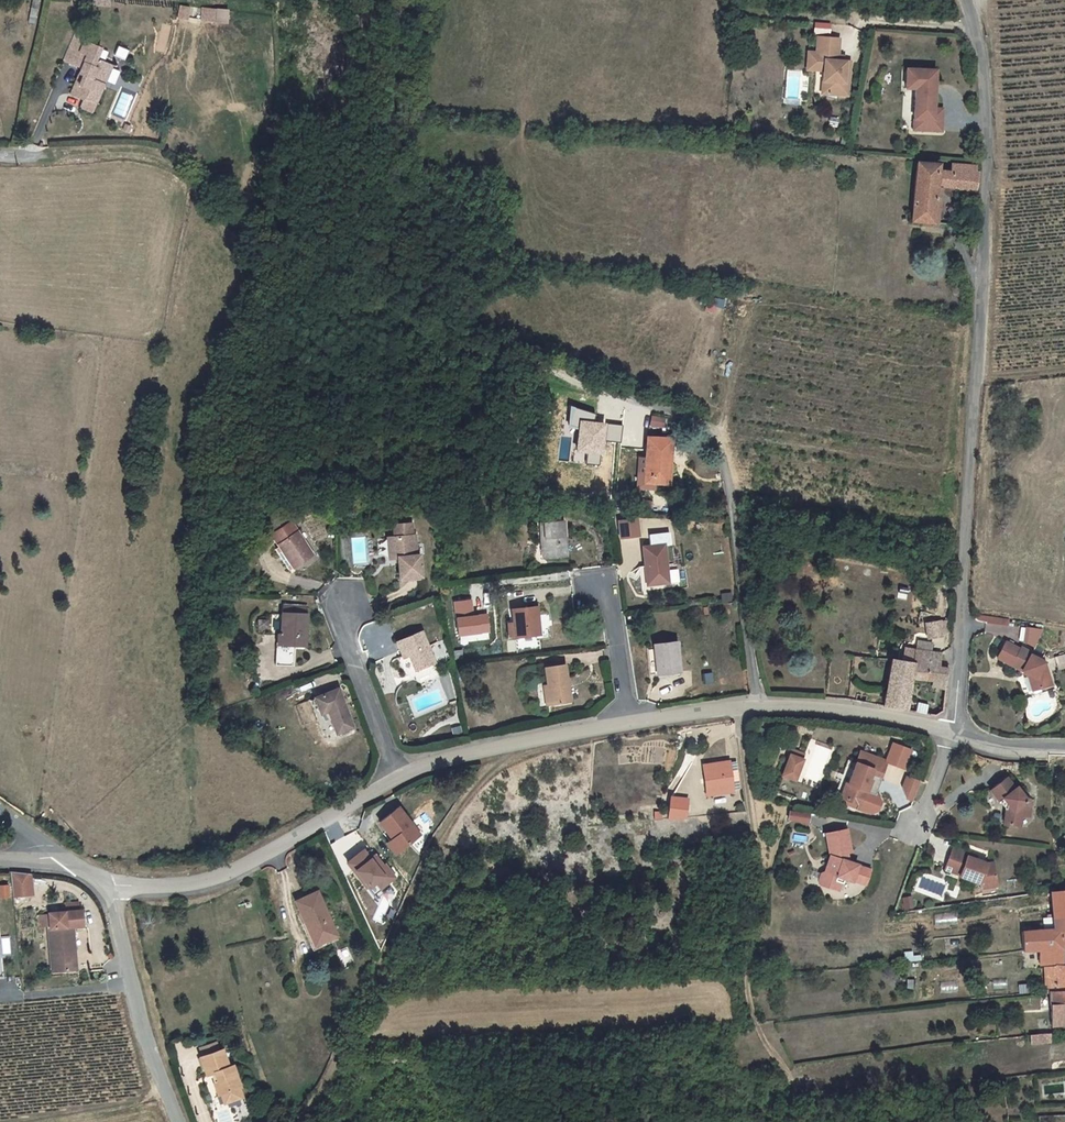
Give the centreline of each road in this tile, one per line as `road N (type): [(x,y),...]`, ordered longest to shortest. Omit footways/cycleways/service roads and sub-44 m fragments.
road 1 (residential): [(966,0),(988,110),(954,734)]
road 2 (track): [(570,397),(299,308),(192,182),(135,165),(39,170)]
road 3 (track): [(510,744),(439,838),(316,1098),(292,1121)]
road 4 (track): [(737,707),(764,907),(746,980),(752,1016),(794,1089),(800,1121)]
road 5 (residential): [(759,705),(717,444),(697,418),(570,397)]
road 6 (residential): [(114,886),(218,874),(398,779)]
road 7 (unclassified): [(114,886),(146,1039),(177,1121)]
road 8 (residential): [(398,779),(449,758),(626,721)]
road 9 (residential): [(759,705),(847,710),(954,734)]
road 10 (residential): [(398,779),(337,610)]
road 11 (residential): [(626,721),(606,587)]
road 12 (residential): [(626,721),(759,705)]

